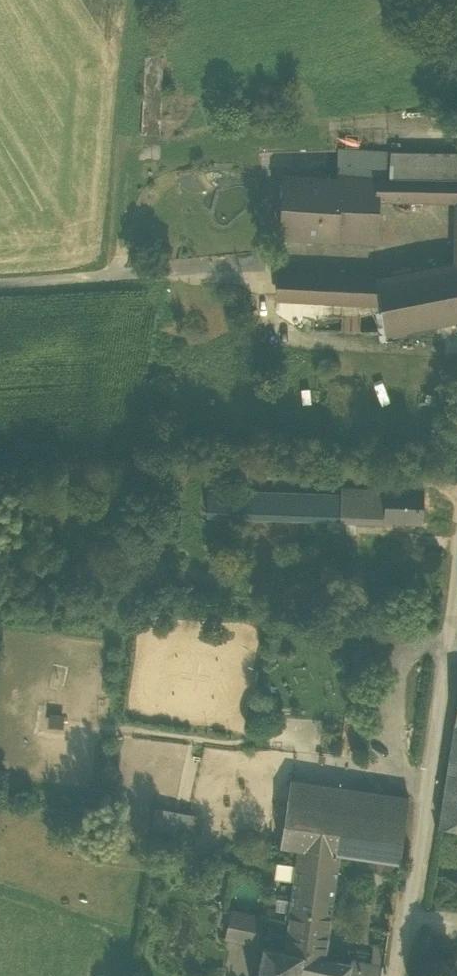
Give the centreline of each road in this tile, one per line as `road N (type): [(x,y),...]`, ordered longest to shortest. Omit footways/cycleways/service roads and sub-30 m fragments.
road 1 (residential): [(396,975),(456,572)]
road 2 (track): [(0,284),(278,267)]
road 3 (track): [(131,276),(140,0)]

